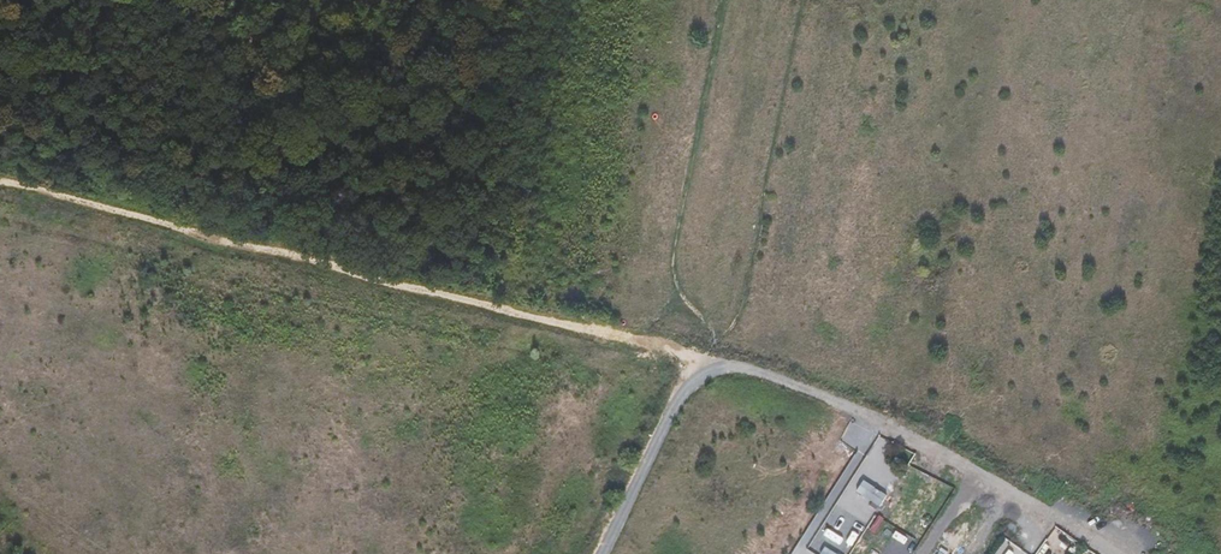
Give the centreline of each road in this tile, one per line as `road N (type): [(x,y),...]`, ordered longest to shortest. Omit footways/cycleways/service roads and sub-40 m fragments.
road 1 (track): [(0,188),(490,318),(690,358)]
road 2 (unclassified): [(587,553),(690,358)]

